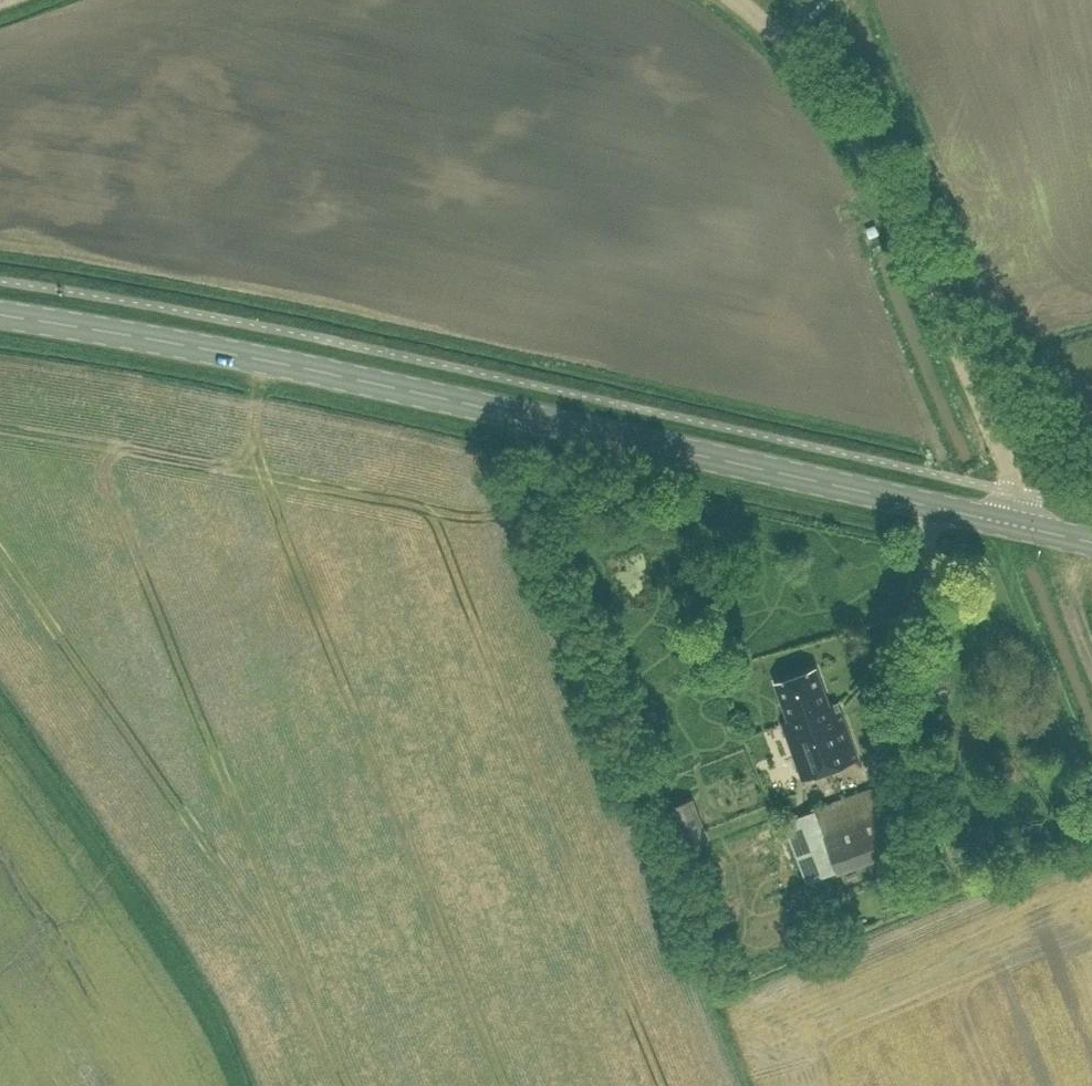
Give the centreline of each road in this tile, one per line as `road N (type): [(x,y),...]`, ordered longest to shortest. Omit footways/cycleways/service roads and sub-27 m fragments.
road 1 (secondary): [(1014,523),(158,338),(0,314)]
road 2 (residential): [(1014,523),(1016,490),(983,400),(873,163),(791,48),(740,0)]

